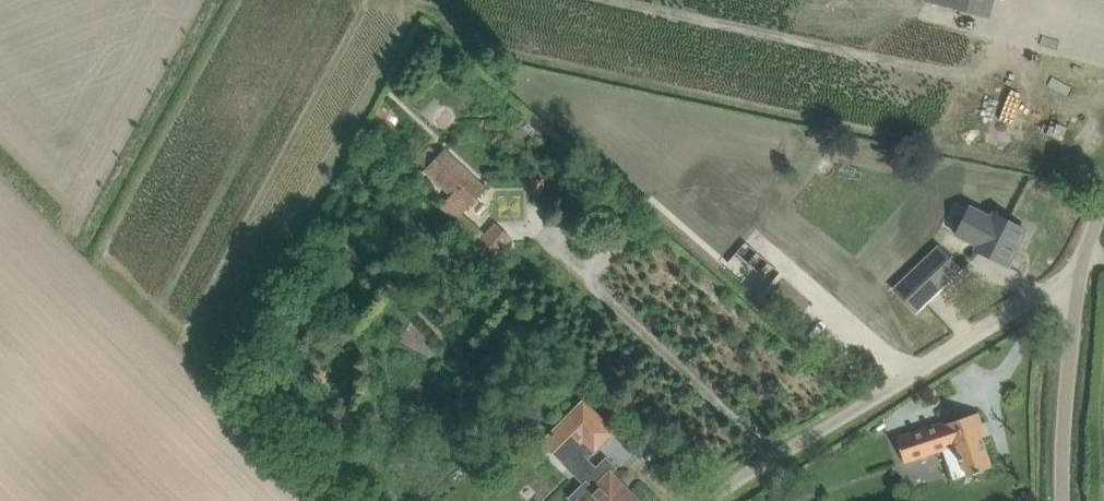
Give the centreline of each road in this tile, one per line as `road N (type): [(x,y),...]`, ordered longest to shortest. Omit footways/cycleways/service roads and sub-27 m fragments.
road 1 (unclassified): [(721,500),(946,355),(1082,285)]
road 2 (unclassified): [(1063,500),(1061,450),(1082,285)]

